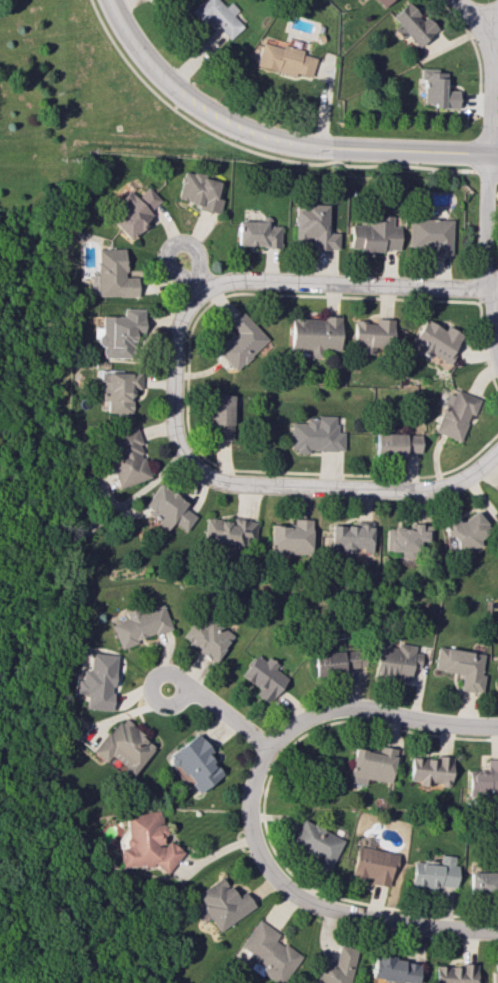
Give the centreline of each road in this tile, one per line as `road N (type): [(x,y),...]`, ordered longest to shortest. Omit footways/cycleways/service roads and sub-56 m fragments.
road 1 (residential): [(497,727),(347,707),(323,711),(267,748),(249,810),(251,838),(273,878),(320,909),(497,931)]
road 2 (residential): [(497,156),(302,150),(231,130),(178,96),(135,50),(109,0)]
road 3 (residential): [(497,450),(461,481),(421,491),(219,484),(175,447),(172,371)]
road 4 (residential): [(172,371),(175,324),(212,285),(241,279),(485,290)]
road 5 (residential): [(493,19),(485,290)]
road 6 (residential): [(267,748),(173,676),(156,677),(149,688),(167,708),(188,688)]
road 7 (residential): [(203,290),(197,250),(167,250),(170,274),(203,290)]

